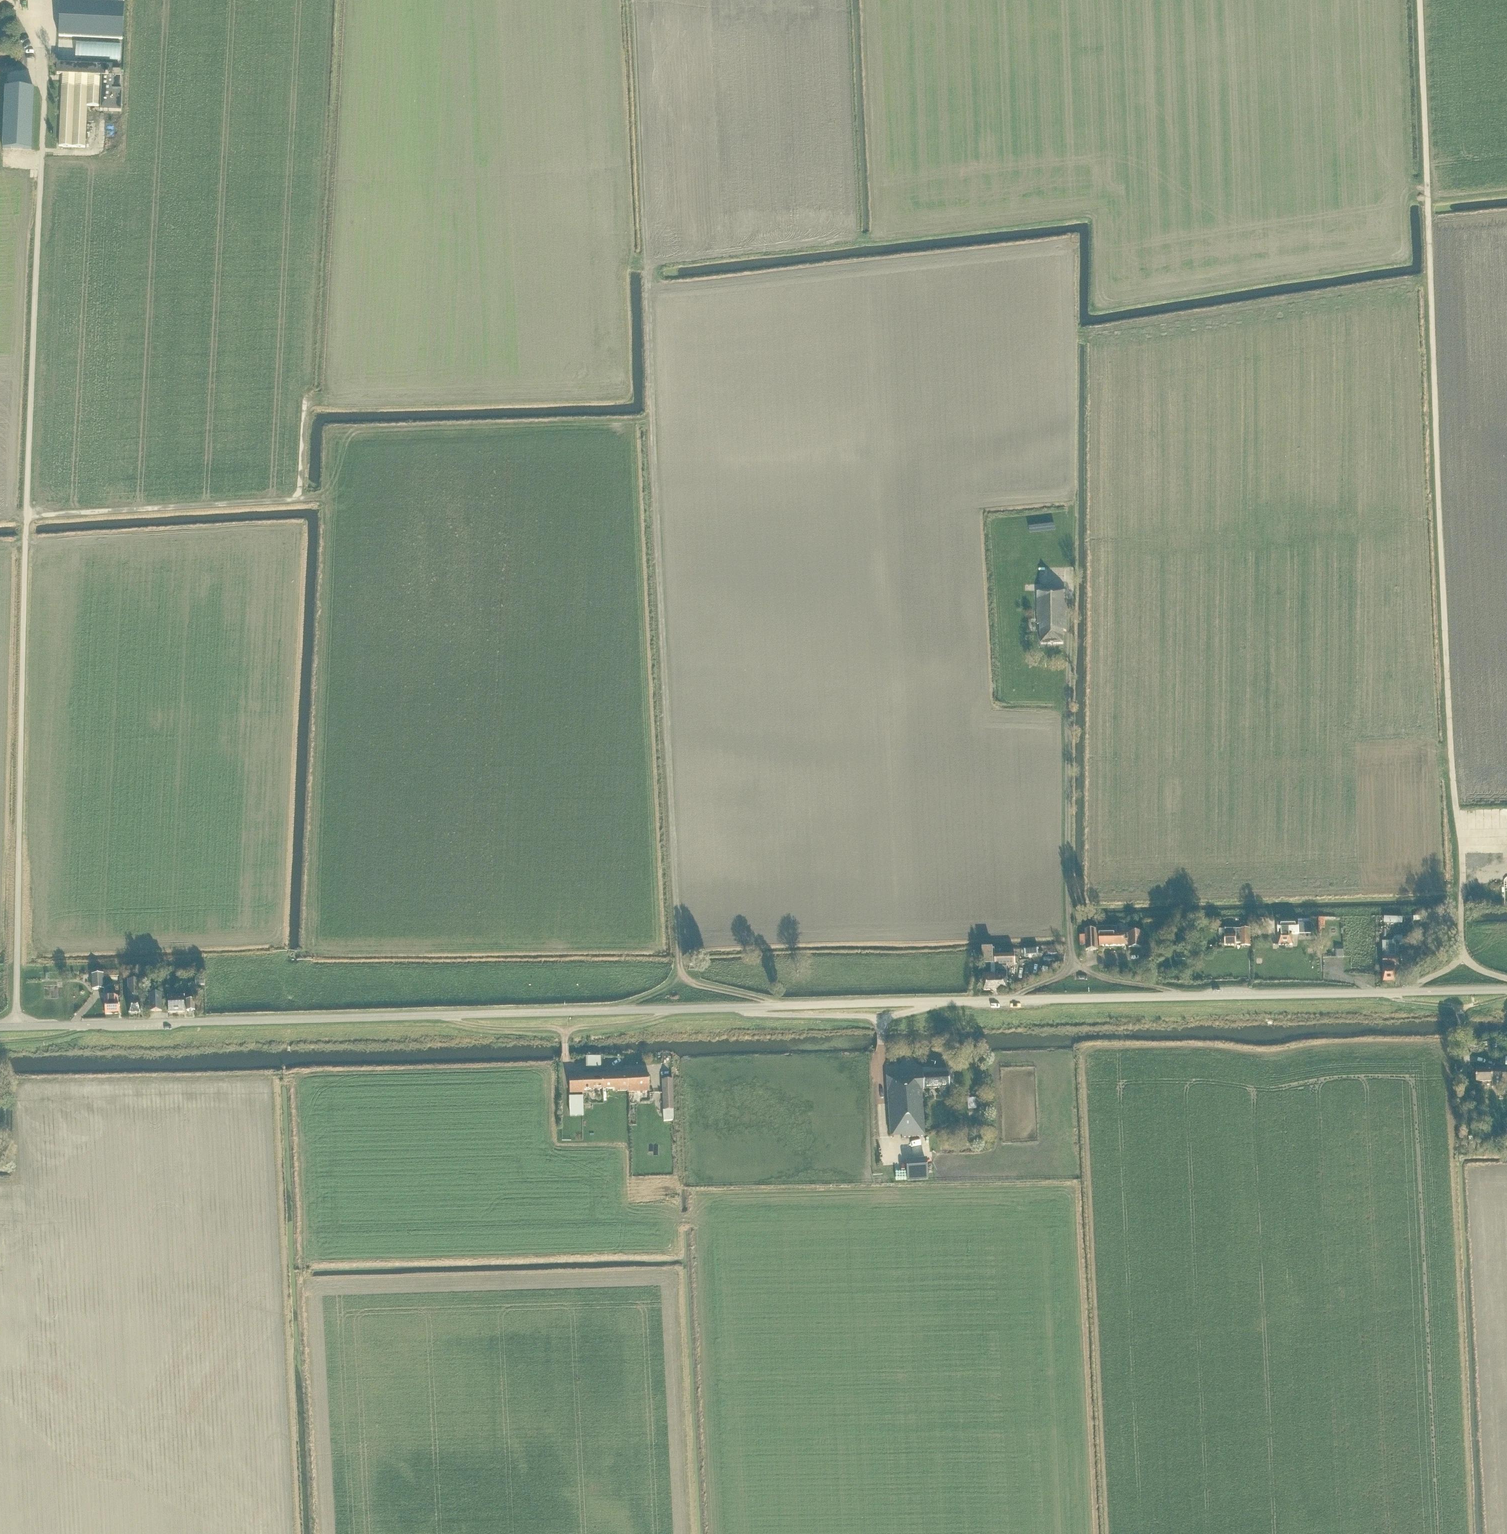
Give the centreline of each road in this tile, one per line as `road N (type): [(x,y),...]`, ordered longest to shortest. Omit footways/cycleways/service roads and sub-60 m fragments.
road 1 (tertiary): [(0,1028),(1506,990)]
road 2 (track): [(1452,783),(1419,0)]
road 3 (track): [(1176,998),(1076,968),(1015,1000)]

